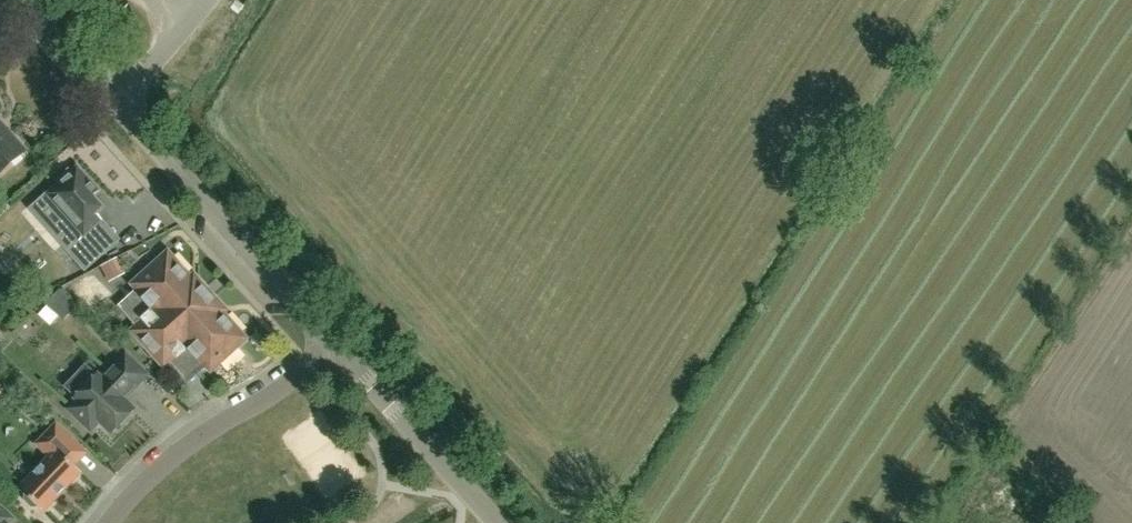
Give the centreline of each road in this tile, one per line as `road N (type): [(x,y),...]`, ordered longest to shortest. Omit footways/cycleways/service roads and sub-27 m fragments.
road 1 (unclassified): [(329,350),(112,108)]
road 2 (residential): [(329,350),(161,466),(113,522)]
road 3 (unclassified): [(490,522),(329,350)]
road 4 (unclassified): [(112,108),(20,0)]

